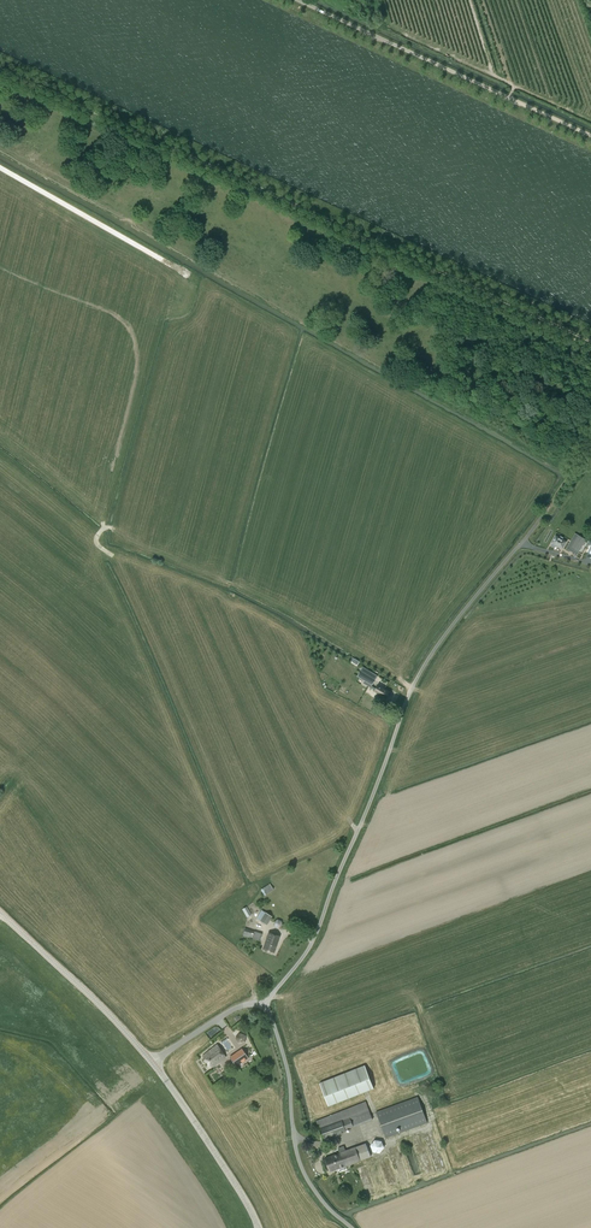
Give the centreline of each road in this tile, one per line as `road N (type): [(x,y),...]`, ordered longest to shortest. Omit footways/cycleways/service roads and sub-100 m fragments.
road 1 (track): [(590,342),(0,68)]
road 2 (unclassified): [(263,1004),(314,937),(426,662),(582,459)]
road 3 (unclassified): [(590,136),(297,0)]
road 4 (unclassified): [(352,1227),(306,1179),(282,1050),(263,1004)]
road 5 (tertiary): [(152,1062),(0,913)]
road 6 (tertiary): [(258,1227),(152,1062)]
road 7 (unclassified): [(152,1062),(236,1008),(263,1004)]

